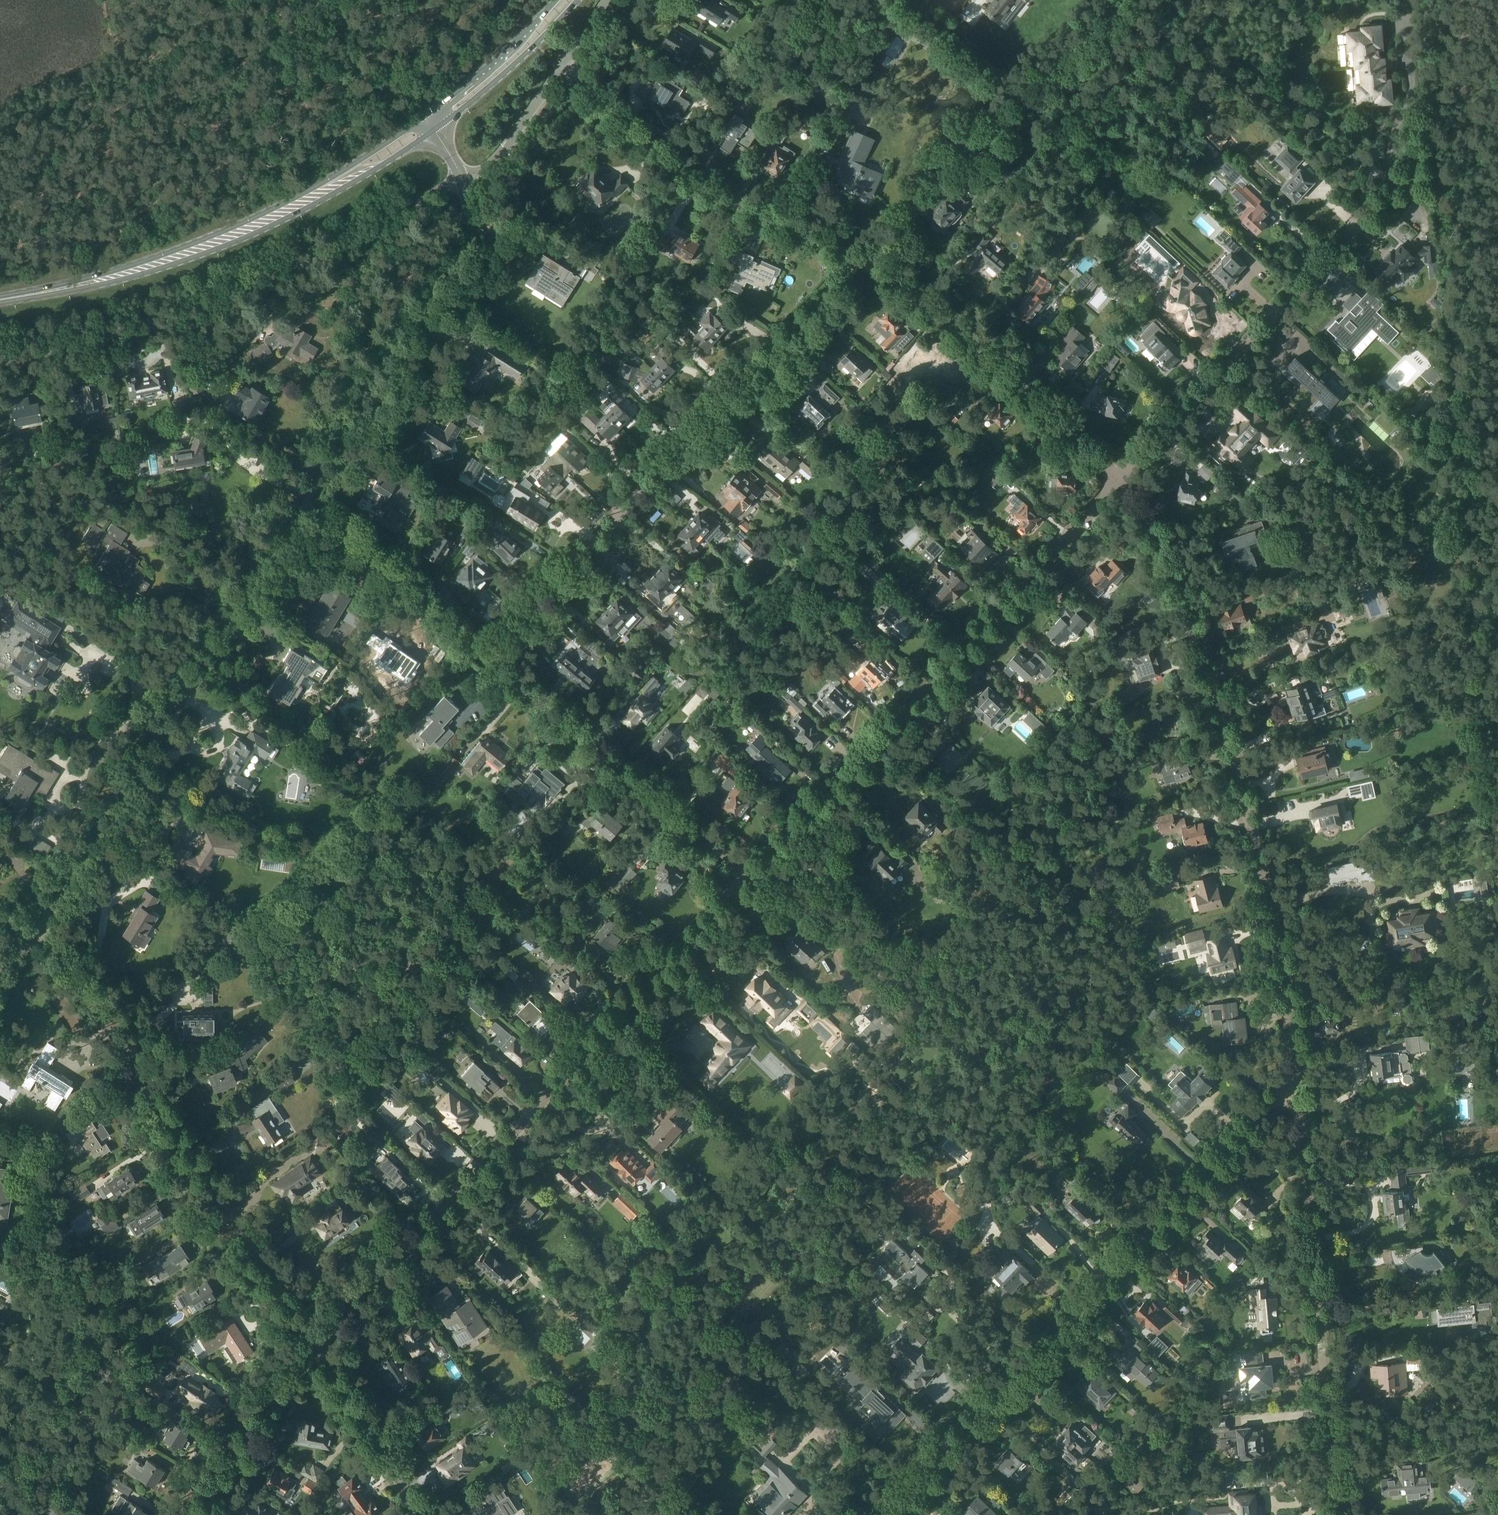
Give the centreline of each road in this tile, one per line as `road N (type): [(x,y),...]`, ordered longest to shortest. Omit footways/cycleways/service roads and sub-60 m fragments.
road 1 (residential): [(308,1343),(751,878)]
road 2 (residential): [(1285,1091),(1274,971),(1232,753),(1191,612),(1142,511),(1118,484)]
road 3 (residential): [(887,1514),(1285,1091)]
road 4 (residential): [(482,653),(856,259)]
road 5 (residential): [(751,878),(1118,484)]
road 6 (secondary): [(296,497),(32,928)]
road 7 (unclassified): [(0,370),(105,345),(224,303),(462,178)]
road 8 (residential): [(308,1343),(32,928)]
road 9 (primary): [(15,297),(153,271),(264,230),(434,130)]
road 10 (primary): [(425,115),(301,194),(190,244),(15,297)]
road 11 (residential): [(1118,484),(1422,166)]
road 12 (residential): [(1333,1514),(1285,1091)]
road 13 (secondary): [(462,178),(469,204),(462,233),(296,497)]
road 14 (residential): [(856,259),(690,179),(561,63)]
road 15 (residential): [(751,878),(482,653)]
road 16 (residential): [(1118,484),(937,313),(856,259)]
road 17 (residential): [(482,653),(296,497)]
road 18 (residential): [(203,1514),(308,1343)]
road 19 (residential): [(412,1514),(308,1343)]
road 20 (primary): [(434,130),(579,0)]
road 21 (primary): [(555,0),(425,115)]
road 22 (track): [(293,28),(425,115)]
road 23 (unclassified): [(462,178),(505,148),(561,63)]
road 24 (track): [(0,109),(131,61)]

